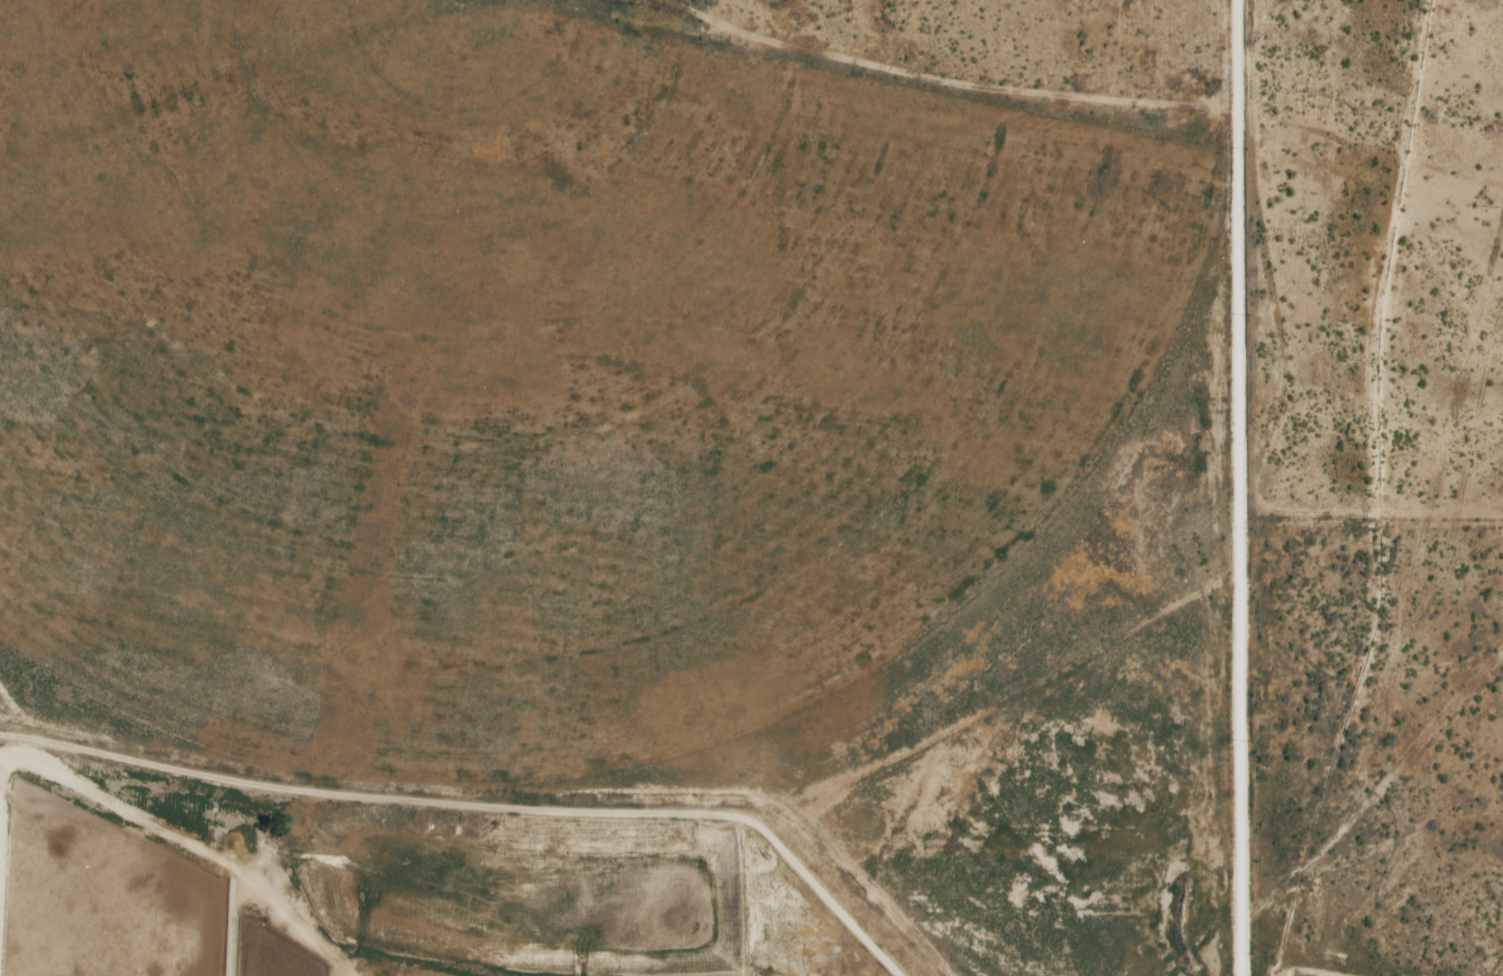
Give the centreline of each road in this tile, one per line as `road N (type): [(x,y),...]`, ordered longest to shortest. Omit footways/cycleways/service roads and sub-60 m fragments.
road 1 (track): [(1242,975),(1240,0)]

